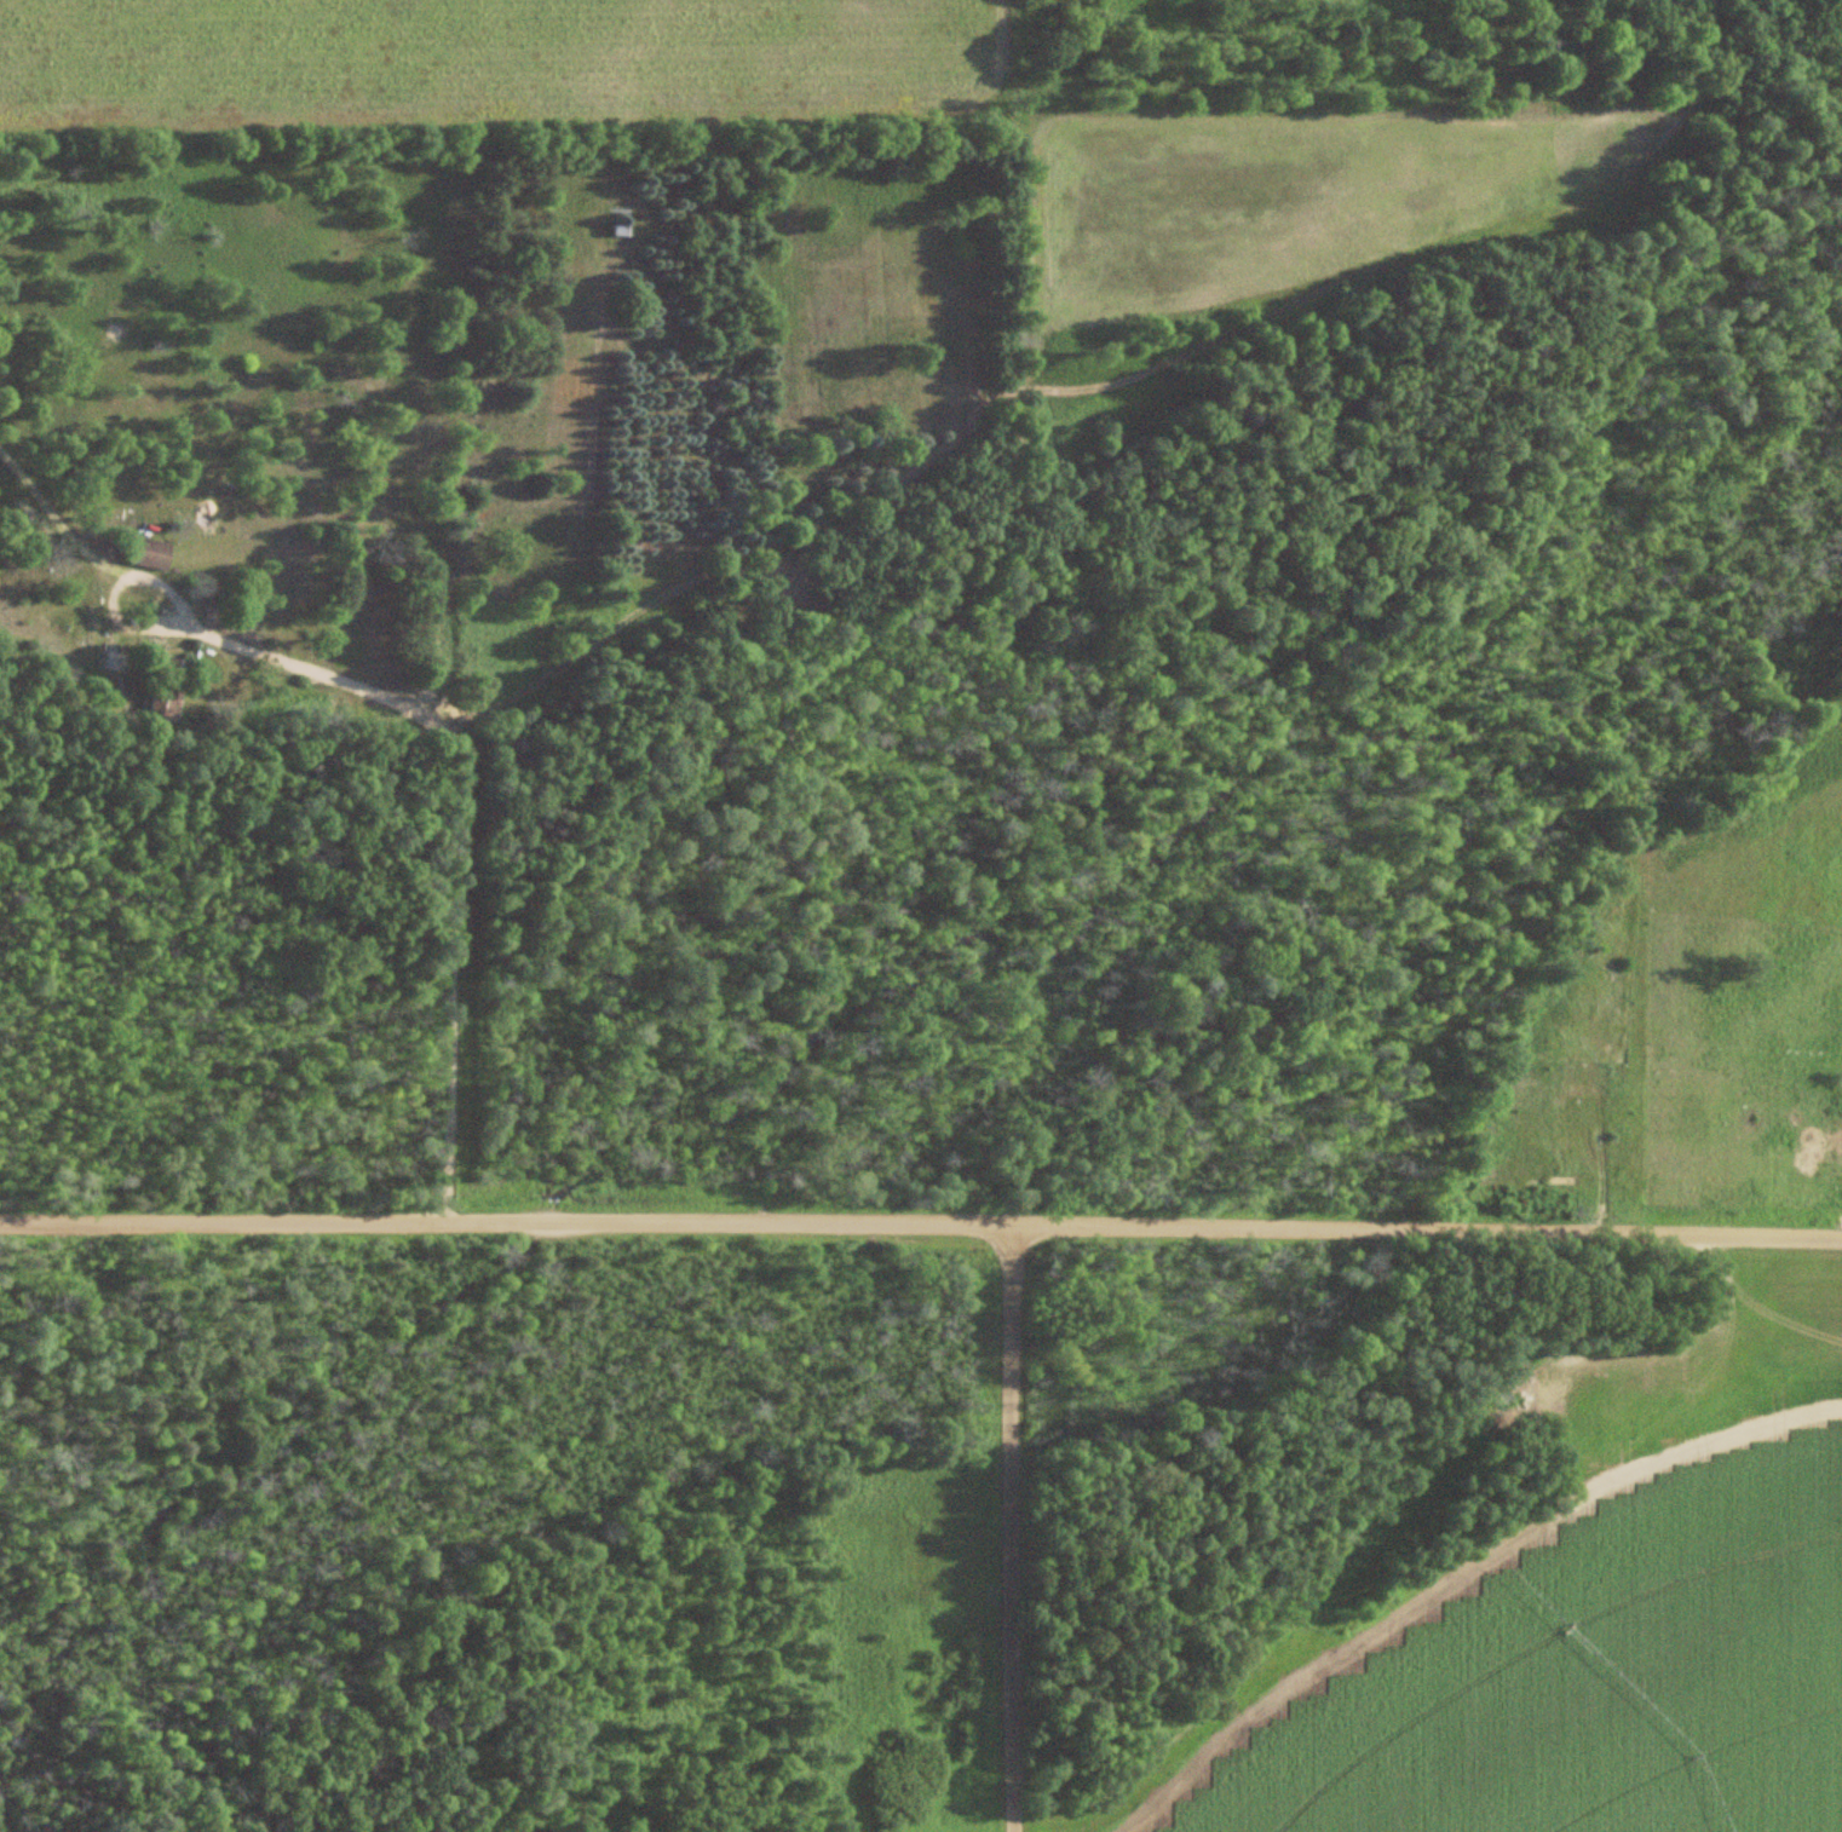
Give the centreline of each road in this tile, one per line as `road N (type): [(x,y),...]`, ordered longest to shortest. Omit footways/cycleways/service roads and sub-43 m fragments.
road 1 (residential): [(1841,1236),(546,1214),(0,1215)]
road 2 (residential): [(1018,1222),(1020,1831)]

